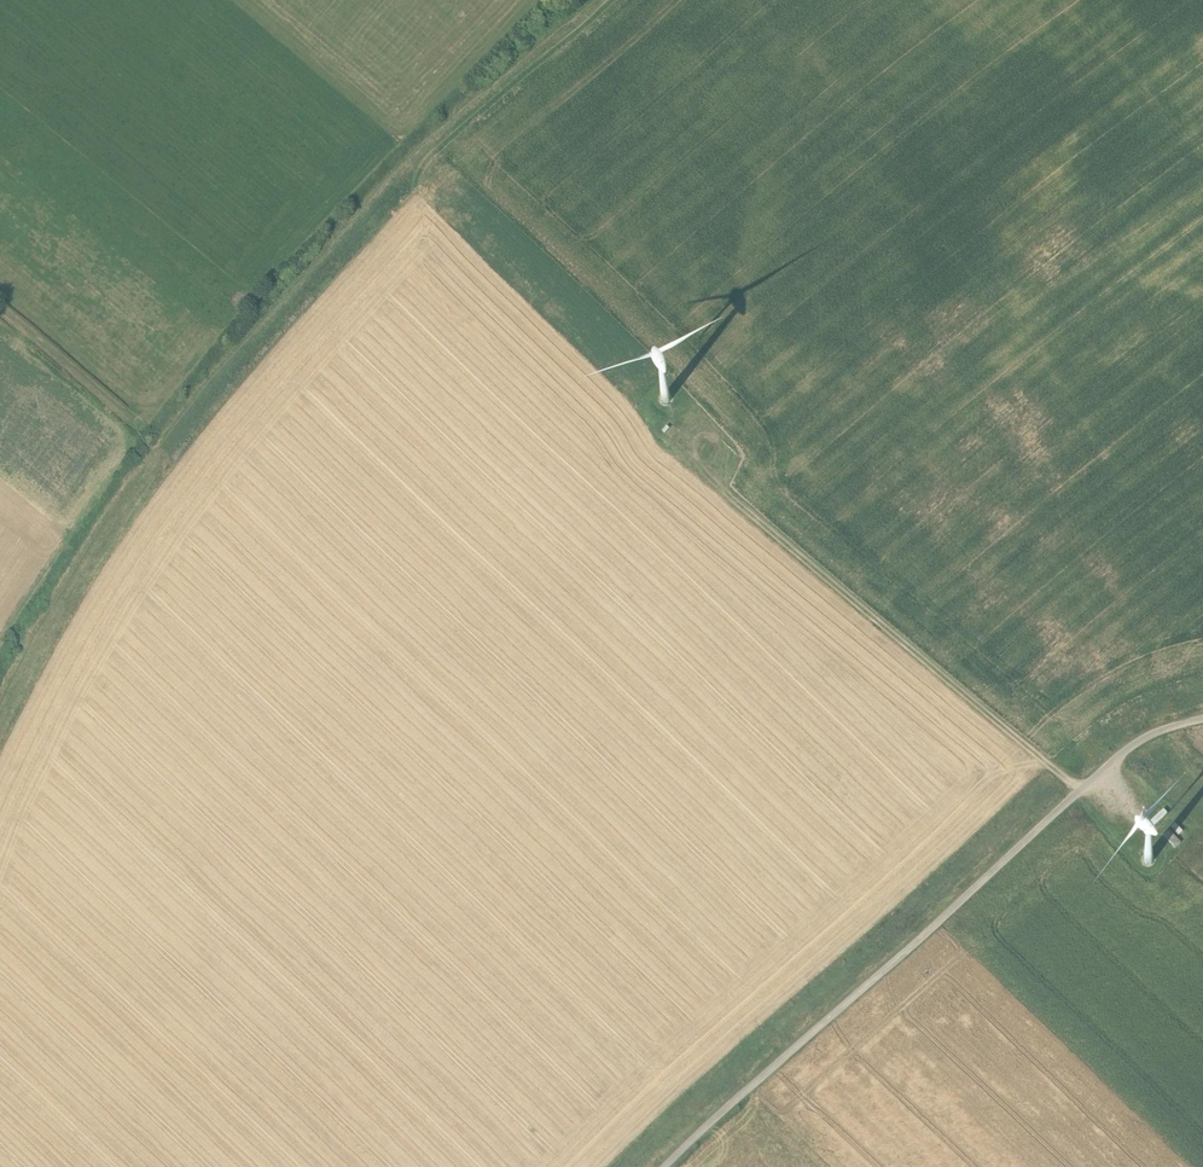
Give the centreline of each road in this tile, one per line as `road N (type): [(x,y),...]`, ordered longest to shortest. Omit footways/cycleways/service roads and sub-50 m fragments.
road 1 (unclassified): [(676,1166),(1121,761),(1202,727)]
road 2 (track): [(1079,798),(718,483)]
road 3 (track): [(149,440),(0,309)]

